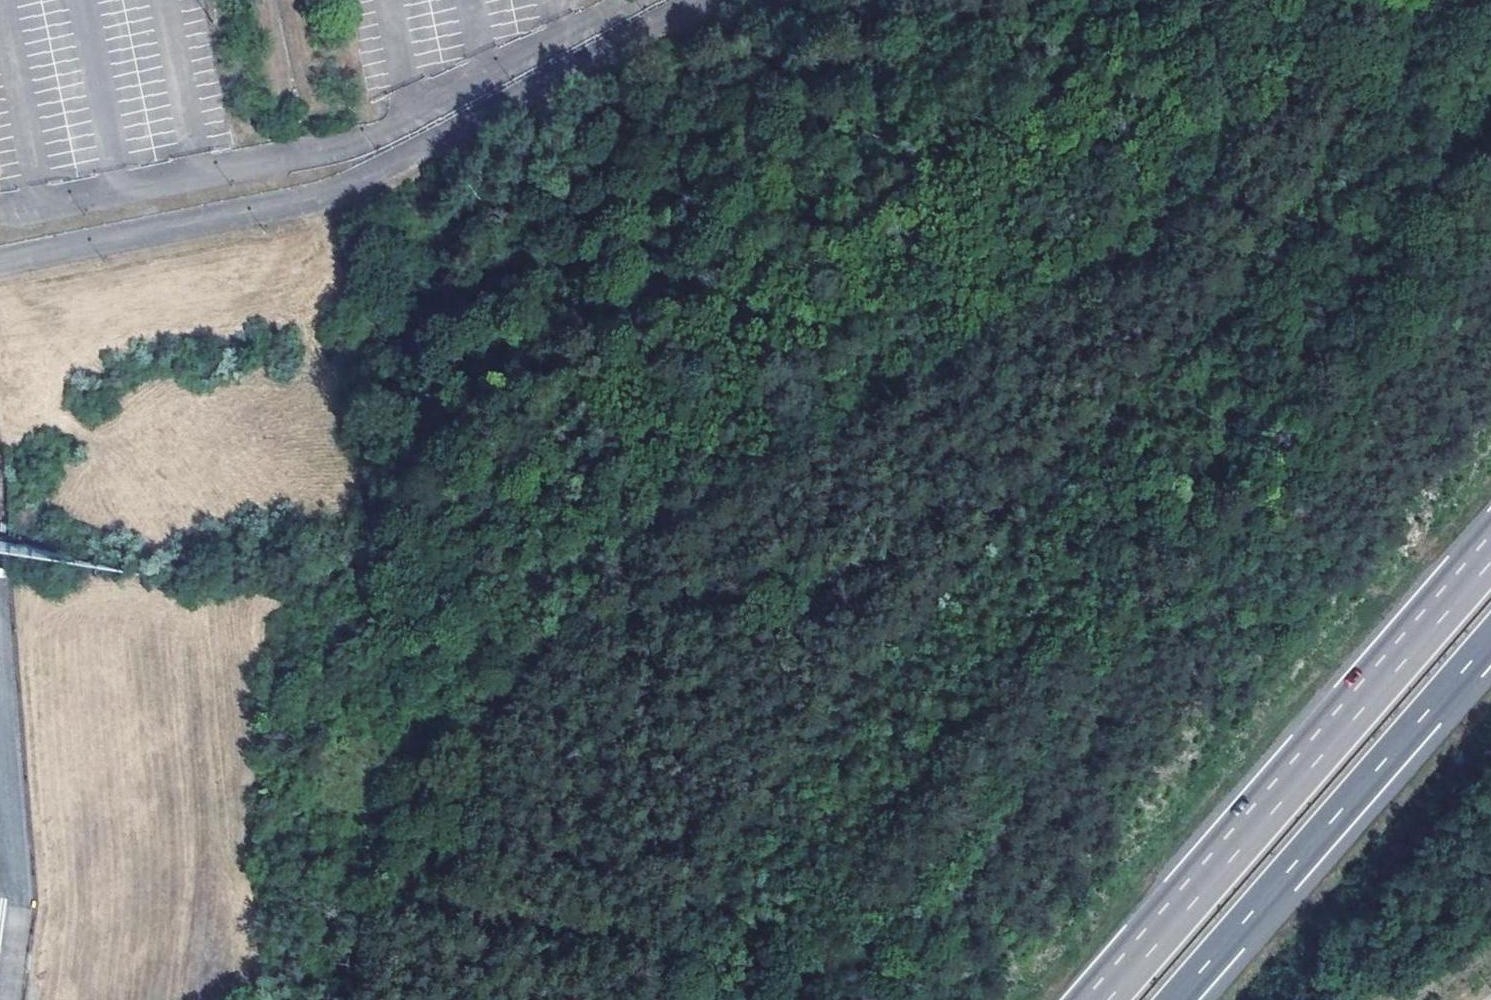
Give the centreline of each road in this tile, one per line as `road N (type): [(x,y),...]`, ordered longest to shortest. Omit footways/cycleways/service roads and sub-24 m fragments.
road 1 (motorway): [(1490,541),(1093,999)]
road 2 (motorway): [(1175,999),(1490,640)]
road 3 (track): [(191,999),(209,897),(191,604)]

